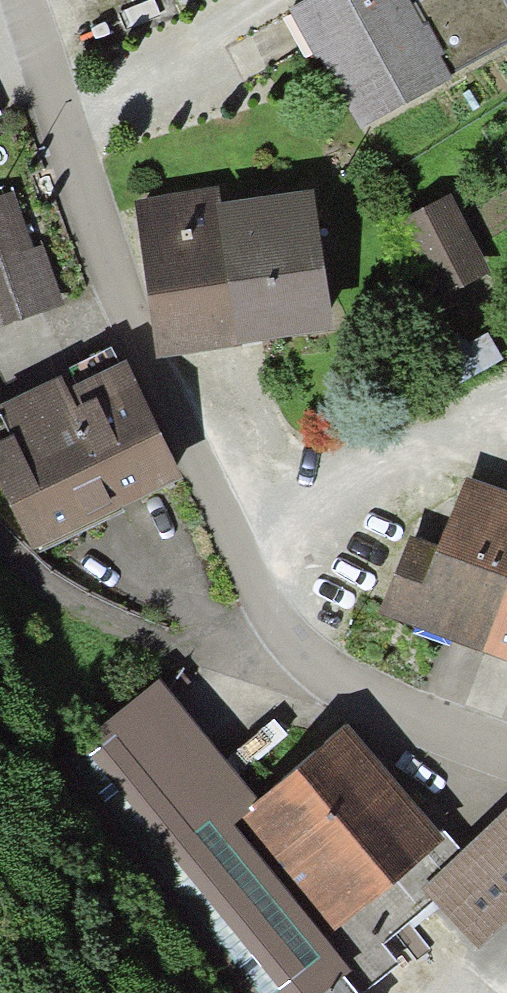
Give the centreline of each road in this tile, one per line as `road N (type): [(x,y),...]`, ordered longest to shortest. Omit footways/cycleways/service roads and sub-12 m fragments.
road 1 (residential): [(506,762),(406,724),(309,667),(258,617),(111,294),(6,0)]

